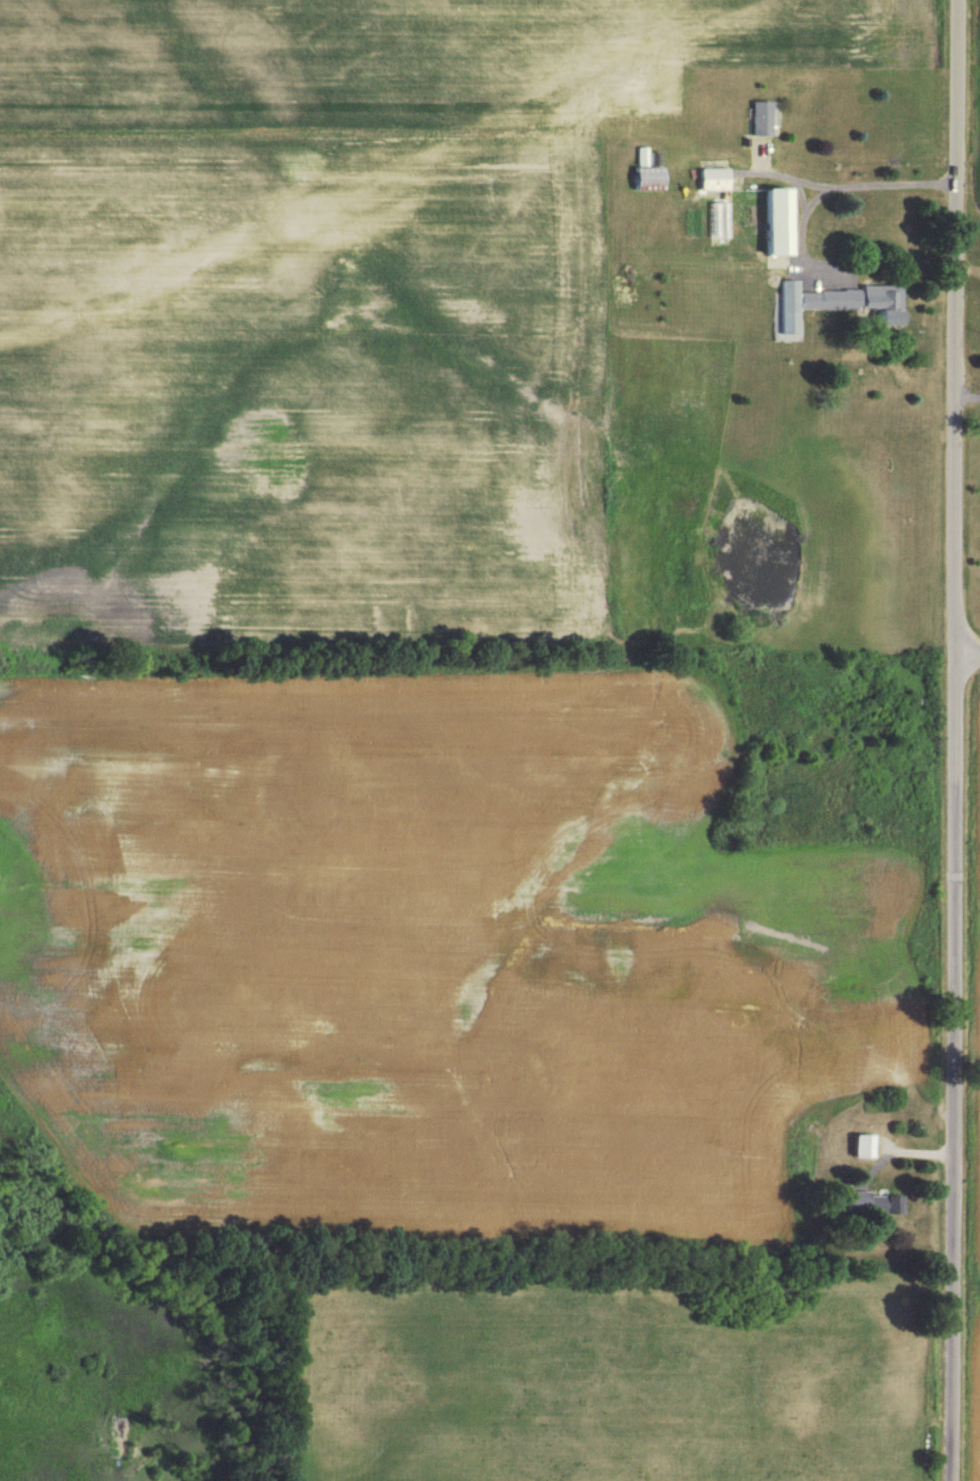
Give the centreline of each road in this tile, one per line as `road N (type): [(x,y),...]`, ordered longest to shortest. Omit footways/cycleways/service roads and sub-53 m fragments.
road 1 (tertiary): [(952,1480),(956,0)]

